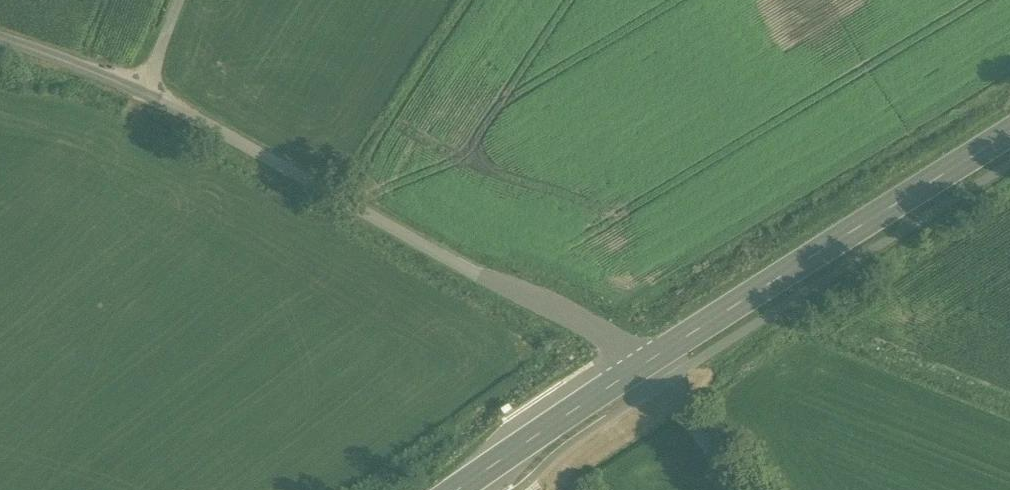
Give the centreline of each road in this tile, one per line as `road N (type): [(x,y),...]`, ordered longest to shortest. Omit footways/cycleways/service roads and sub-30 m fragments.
road 1 (unclassified): [(647,361),(143,93)]
road 2 (secondary): [(647,361),(1009,132)]
road 3 (secondary): [(456,489),(647,361)]
road 4 (unclassified): [(143,93),(0,37)]

